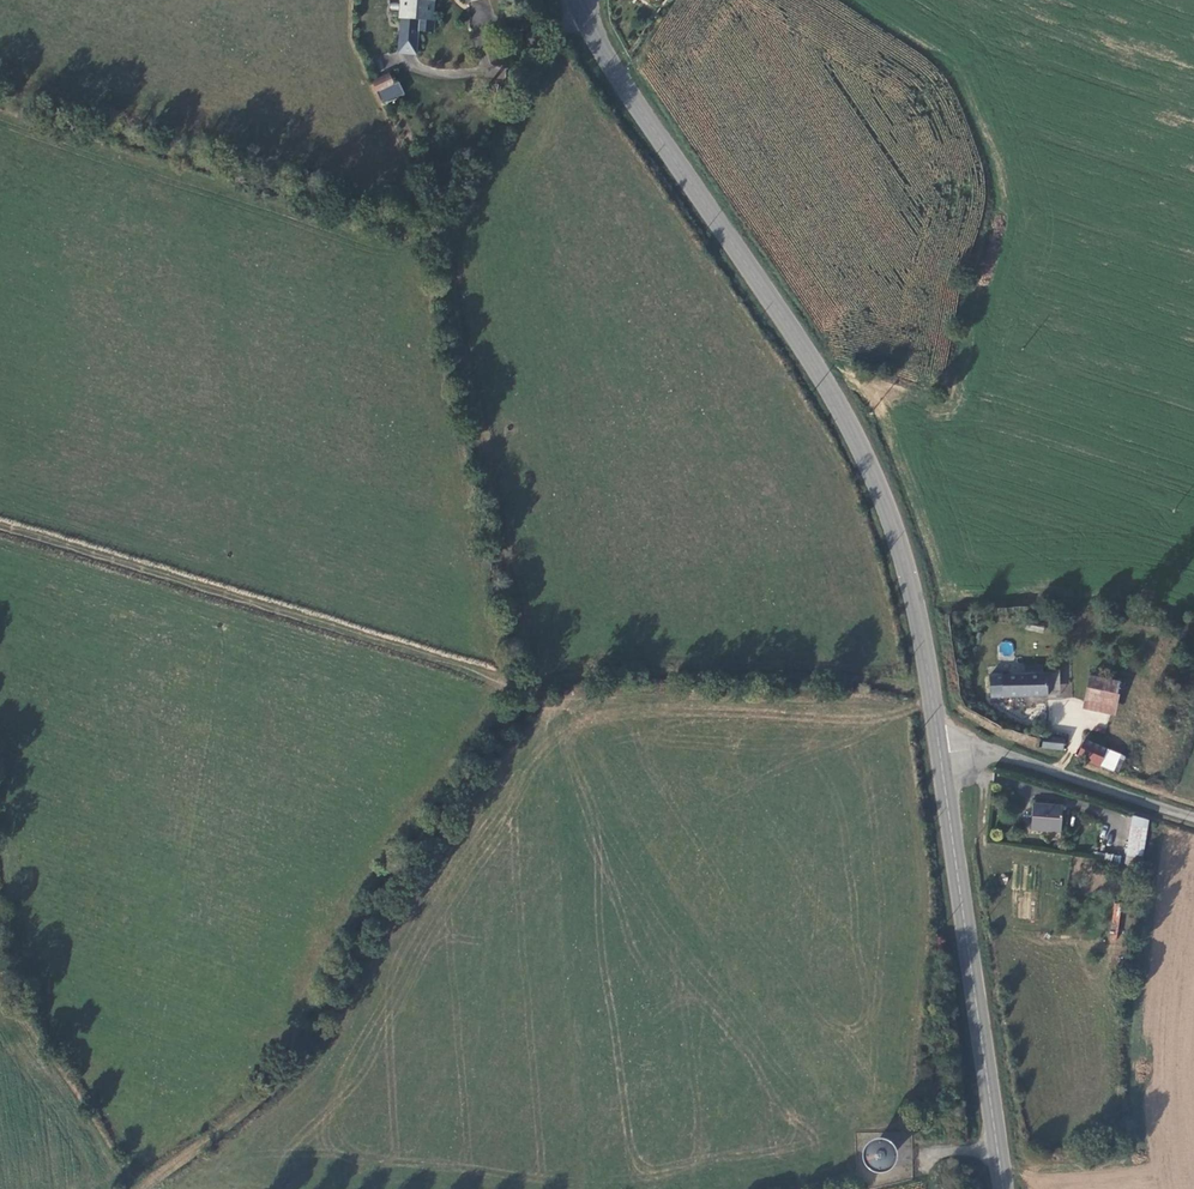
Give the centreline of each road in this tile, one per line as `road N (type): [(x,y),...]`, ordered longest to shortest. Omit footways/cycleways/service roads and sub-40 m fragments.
road 1 (secondary): [(939,749),(911,593),(852,431),(576,0)]
road 2 (track): [(534,81),(431,243),(0,106)]
road 3 (track): [(431,243),(523,688)]
road 4 (track): [(939,749),(893,687),(523,688)]
road 5 (secondary): [(1004,1188),(939,749)]
road 6 (unclassified): [(1193,819),(991,752),(939,749)]

